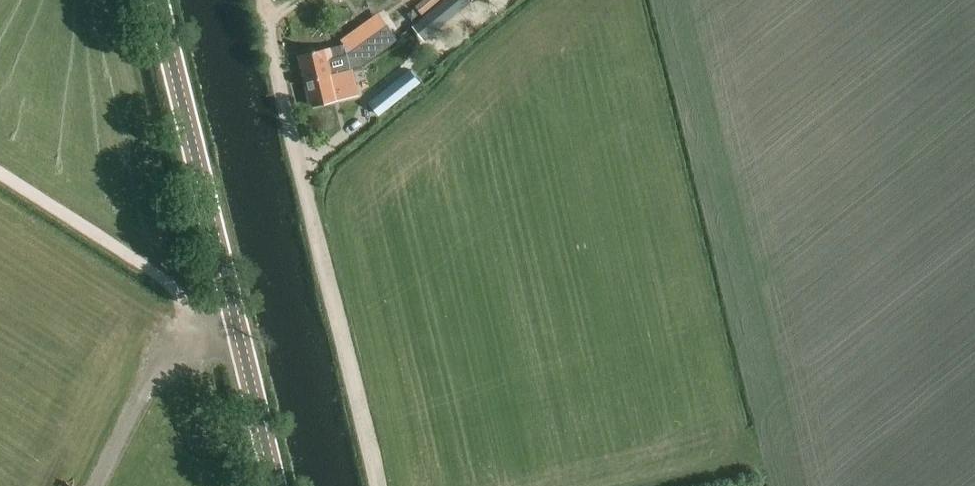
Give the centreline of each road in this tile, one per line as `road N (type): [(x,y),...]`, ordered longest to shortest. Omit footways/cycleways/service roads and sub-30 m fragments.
road 1 (tertiary): [(274,485),(157,0)]
road 2 (track): [(375,485),(260,0)]
road 3 (track): [(0,172),(234,321)]

